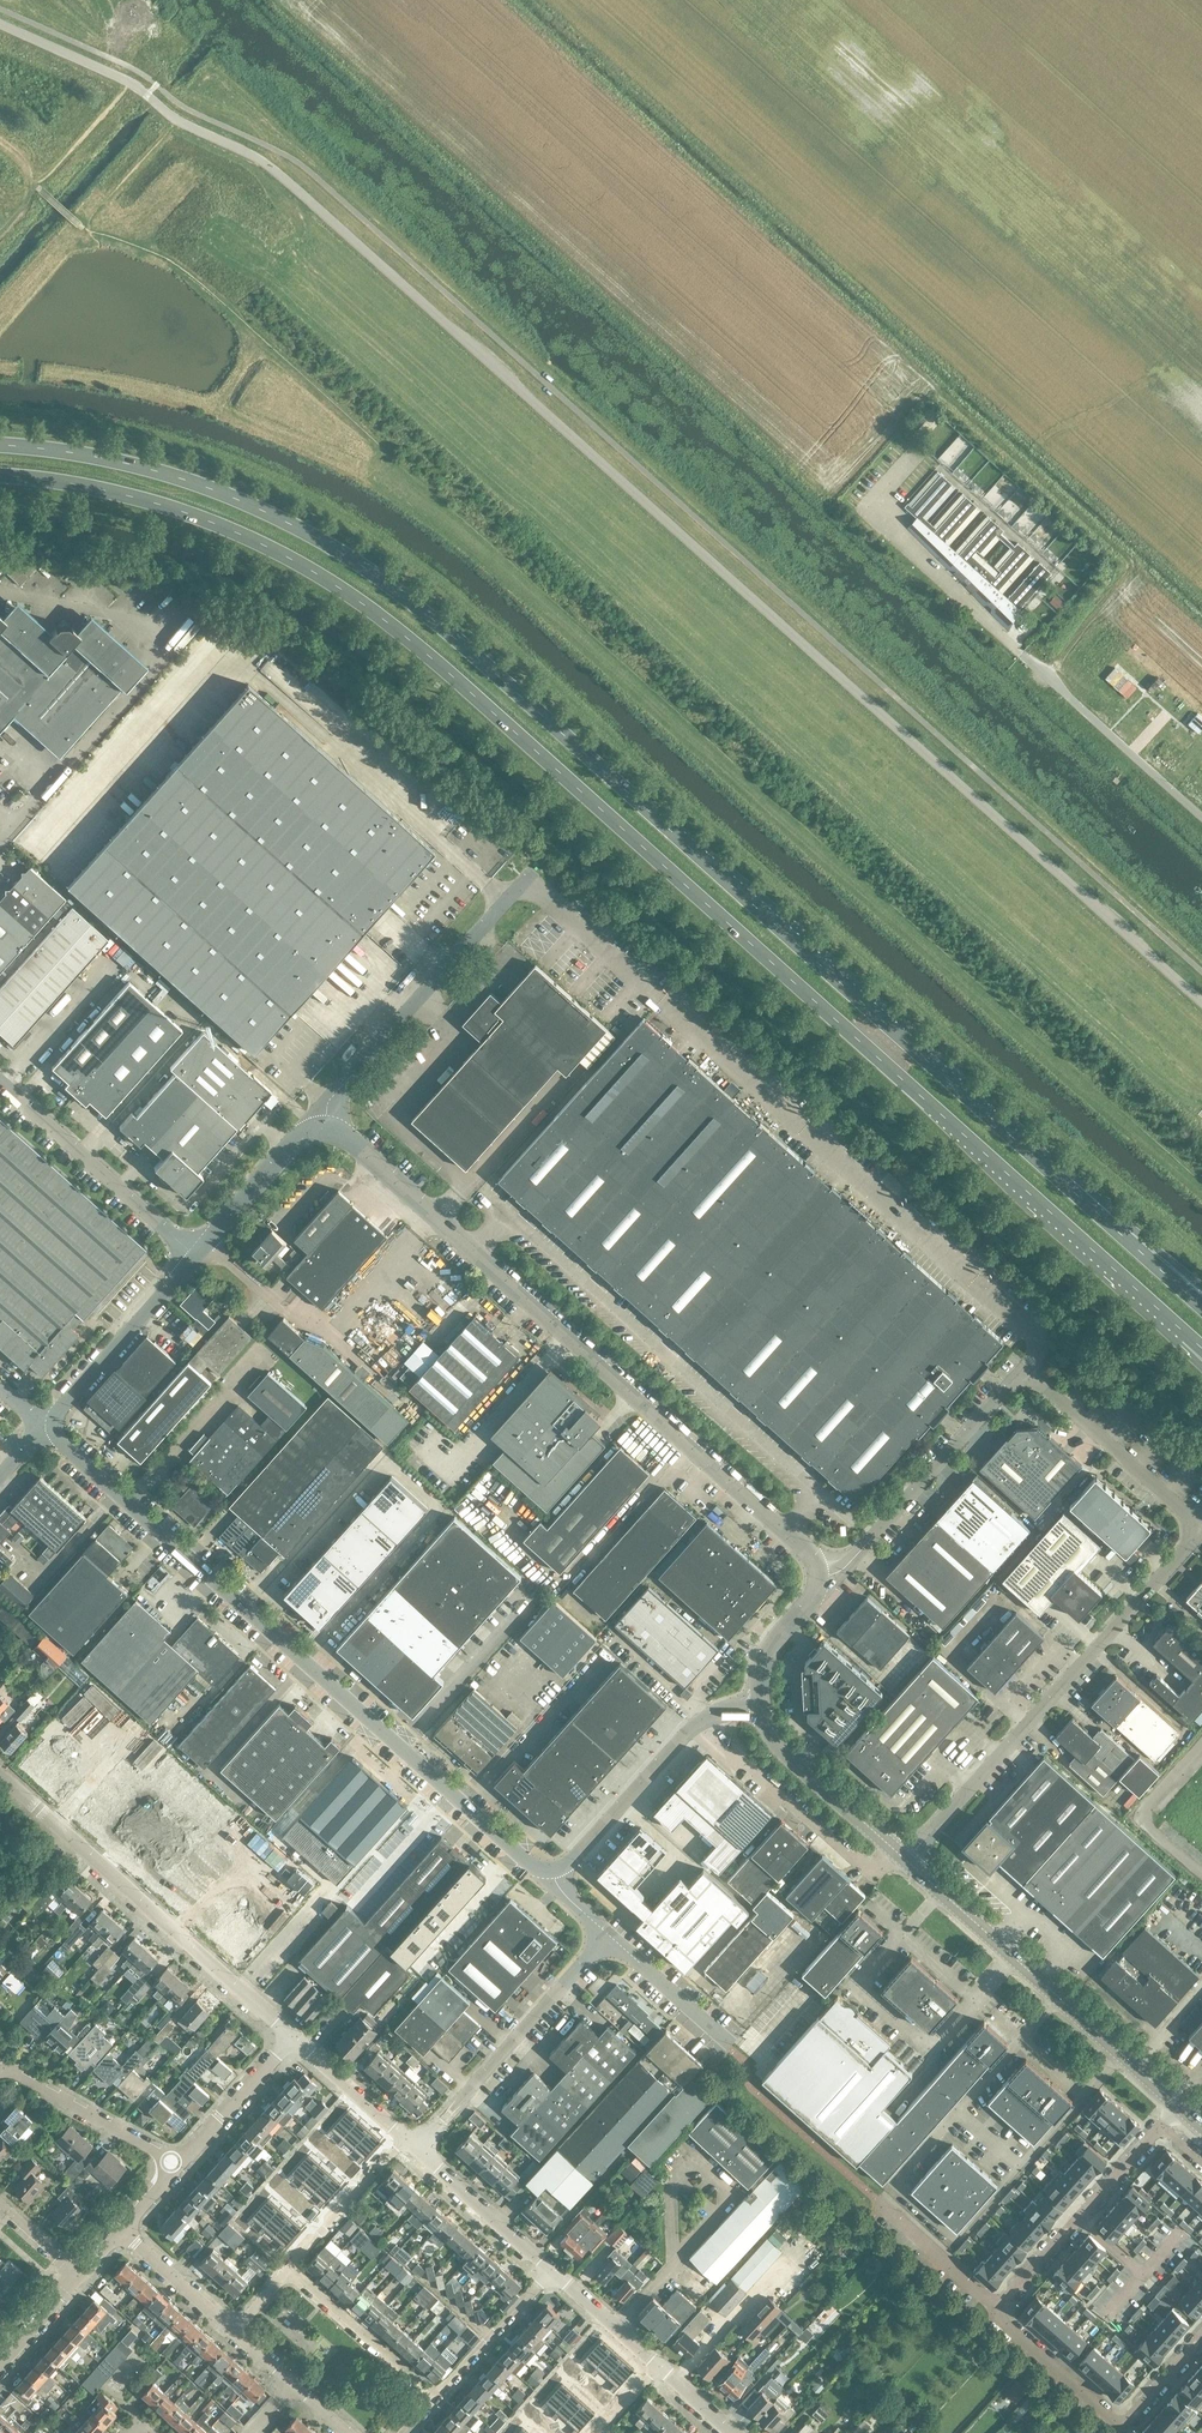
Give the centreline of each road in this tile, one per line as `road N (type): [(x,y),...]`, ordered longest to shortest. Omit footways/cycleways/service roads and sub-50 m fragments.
road 1 (unclassified): [(1201,1002),(262,161),(173,119),(113,75),(0,24)]
road 2 (trunk): [(0,472),(112,487),(258,537),(411,635),(1191,1339)]
road 3 (trunk): [(1050,1170),(434,620),(363,567),(193,483),(110,461),(0,447)]
road 4 (unclassified): [(323,1132),(330,1104),(502,907),(520,892),(543,891),(1040,1340)]
road 5 (tertiary): [(553,1870),(529,1863),(43,1427)]
road 6 (tertiary): [(817,1576),(807,1549),(571,1336),(349,1141),(323,1132)]
road 7 (unclassified): [(910,1862),(1201,1531)]
road 8 (track): [(1043,673),(1134,565),(930,382)]
road 9 (residential): [(295,2037),(0,1773)]
road 10 (tertiary): [(1180,2107),(910,1862)]
road 11 (unclassified): [(817,1576),(849,1564),(1026,1369)]
road 12 (residential): [(998,2310),(1123,2425),(1201,2337)]
road 13 (unclassified): [(419,2147),(609,1936)]
road 14 (tertiary): [(553,1870),(574,1858),(686,1731),(715,1715),(761,1707)]
road 15 (unclassified): [(193,1259),(0,1081)]
road 16 (residential): [(1163,2126),(998,2310)]
road 17 (unclassified): [(1201,1526),(1026,1369)]
road 18 (tertiary): [(43,1427),(193,1259)]
road 19 (tertiary): [(910,1862),(789,1753),(761,1707)]
road 20 (trunk): [(1201,1307),(1050,1170)]
road 21 (residential): [(0,2075),(25,2075),(177,2164)]
road 22 (residential): [(437,2396),(293,2269)]
road 23 (trunk): [(1201,1286),(1050,1170)]
road 24 (residential): [(553,2274),(419,2147)]
road 25 (tertiary): [(193,1259),(302,1141),(323,1132)]
road 26 (residential): [(406,2136),(293,2269)]
road 27 (residential): [(177,2164),(295,2037)]
road 28 (residential): [(437,2396),(553,2274)]
road 29 (unclassified): [(732,2048),(609,1936)]
road 30 (residential): [(998,2310),(879,2202)]
road 31 (residential): [(406,2136),(295,2037)]
road 32 (tertiary): [(761,1707),(766,1657),(811,1599),(817,1576)]
road 33 (residential): [(234,2326),(125,2229)]
road 34 (residential): [(660,2369),(553,2274)]
road 35 (residential): [(0,2366),(83,2277)]

